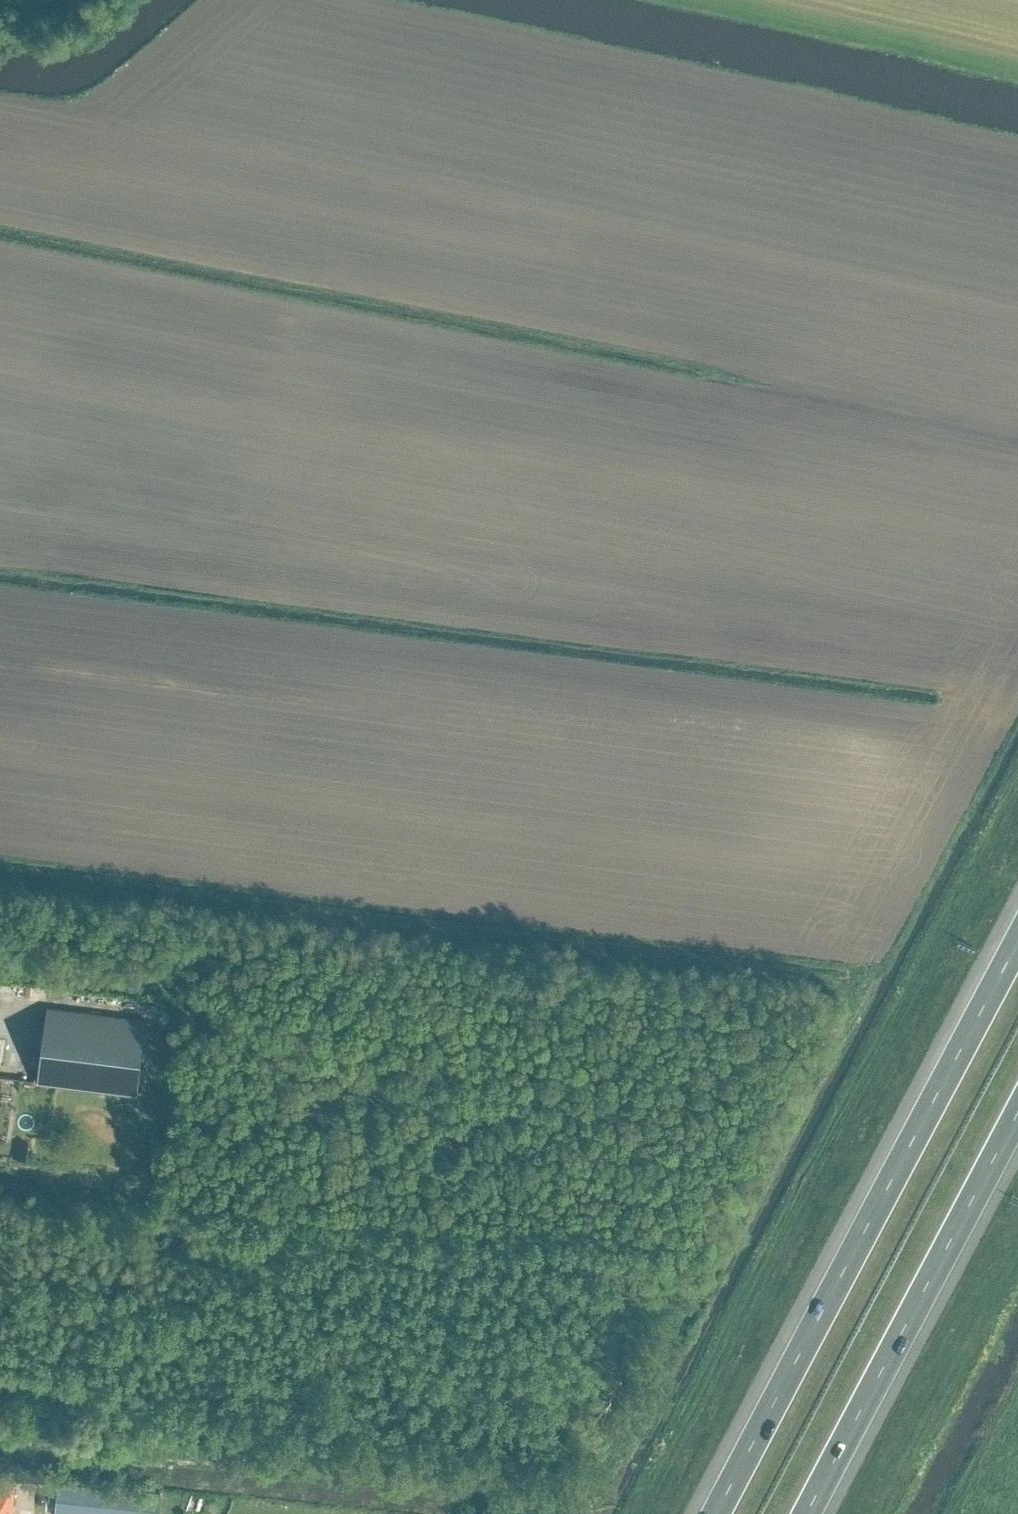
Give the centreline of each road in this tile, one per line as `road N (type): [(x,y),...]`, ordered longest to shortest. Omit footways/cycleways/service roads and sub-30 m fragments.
road 1 (motorway): [(1017,943),(717,1513)]
road 2 (motorway): [(805,1513),(1017,1111)]

